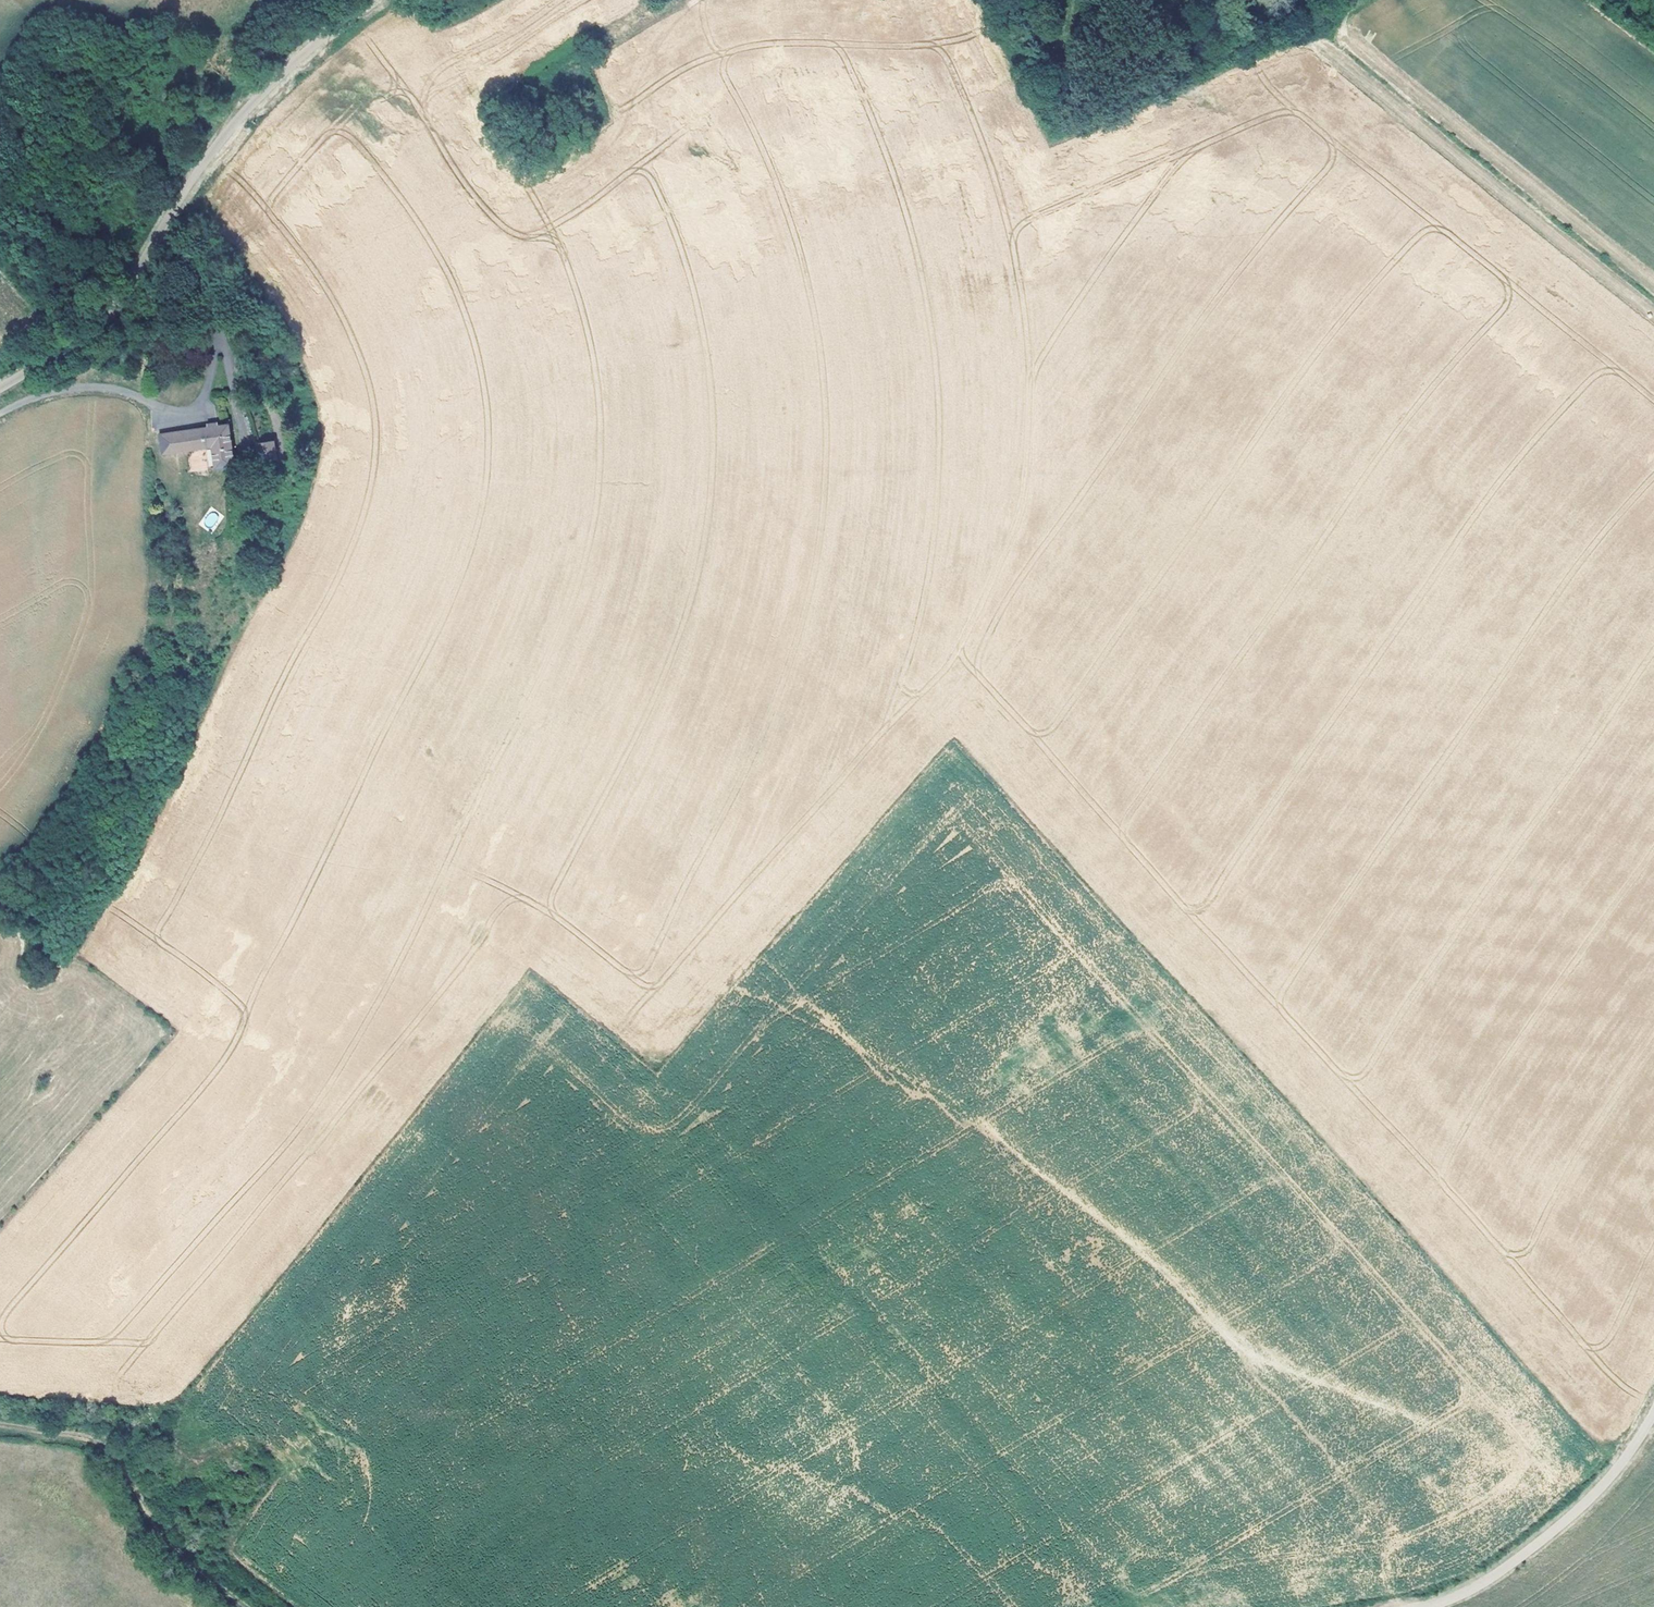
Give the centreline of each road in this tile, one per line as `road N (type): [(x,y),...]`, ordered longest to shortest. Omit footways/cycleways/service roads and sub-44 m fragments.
road 1 (unclassified): [(0,389),(76,337),(120,290),(201,161),(285,69),(370,0)]
road 2 (track): [(0,1428),(70,1436),(108,1451),(160,1535),(244,1606)]
road 3 (unclassified): [(1653,1413),(1596,1493),(1545,1541),(1490,1582),(1432,1606)]

